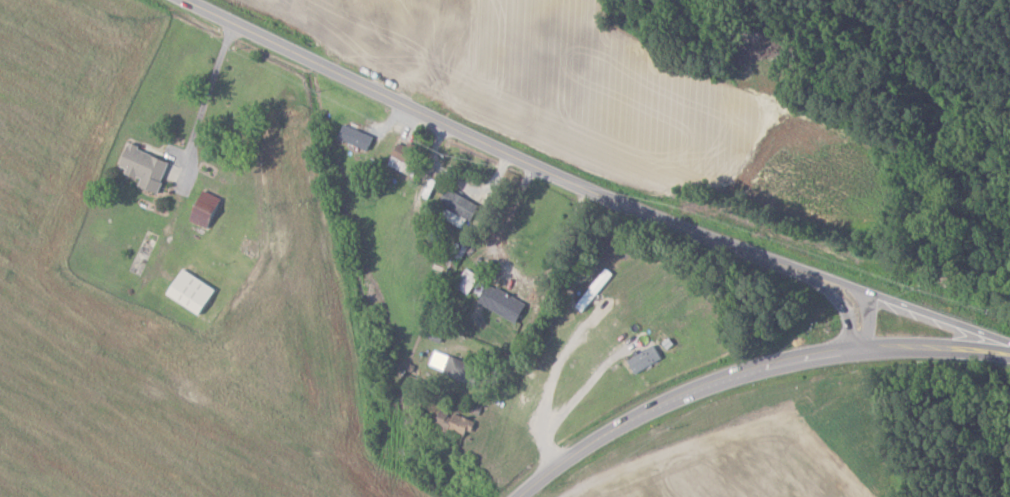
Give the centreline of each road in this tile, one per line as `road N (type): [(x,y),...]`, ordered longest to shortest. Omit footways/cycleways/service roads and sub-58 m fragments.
road 1 (secondary): [(859,348),(859,321),(844,287),(519,161),(196,0)]
road 2 (secondary): [(518,496),(611,429),(774,362),(859,348),(1009,351)]
road 3 (secondary): [(1009,345),(844,287)]

